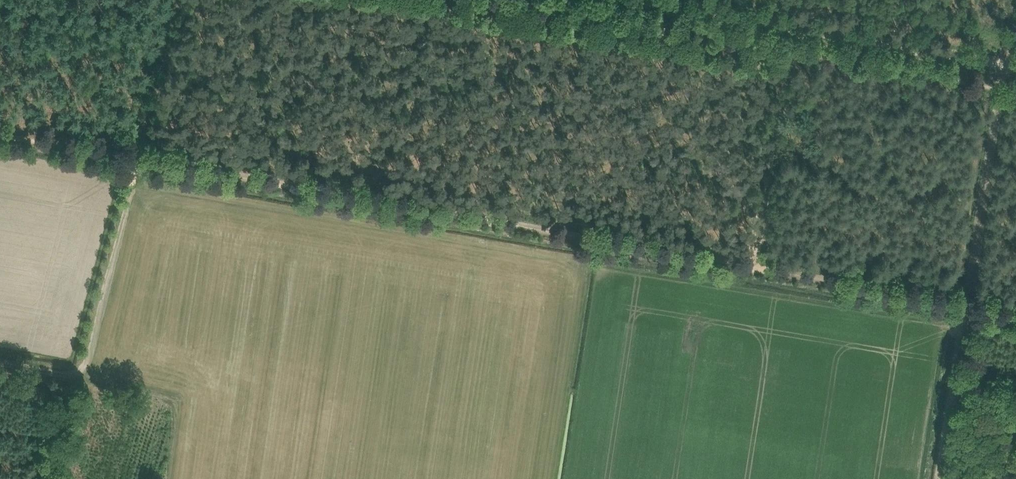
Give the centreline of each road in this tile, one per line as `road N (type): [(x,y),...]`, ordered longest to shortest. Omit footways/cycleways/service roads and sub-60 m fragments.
road 1 (track): [(1015,321),(136,163)]
road 2 (track): [(937,478),(1003,68)]
road 3 (track): [(1003,68),(617,0)]
road 4 (track): [(136,163),(44,478)]
road 5 (track): [(136,163),(0,138)]

